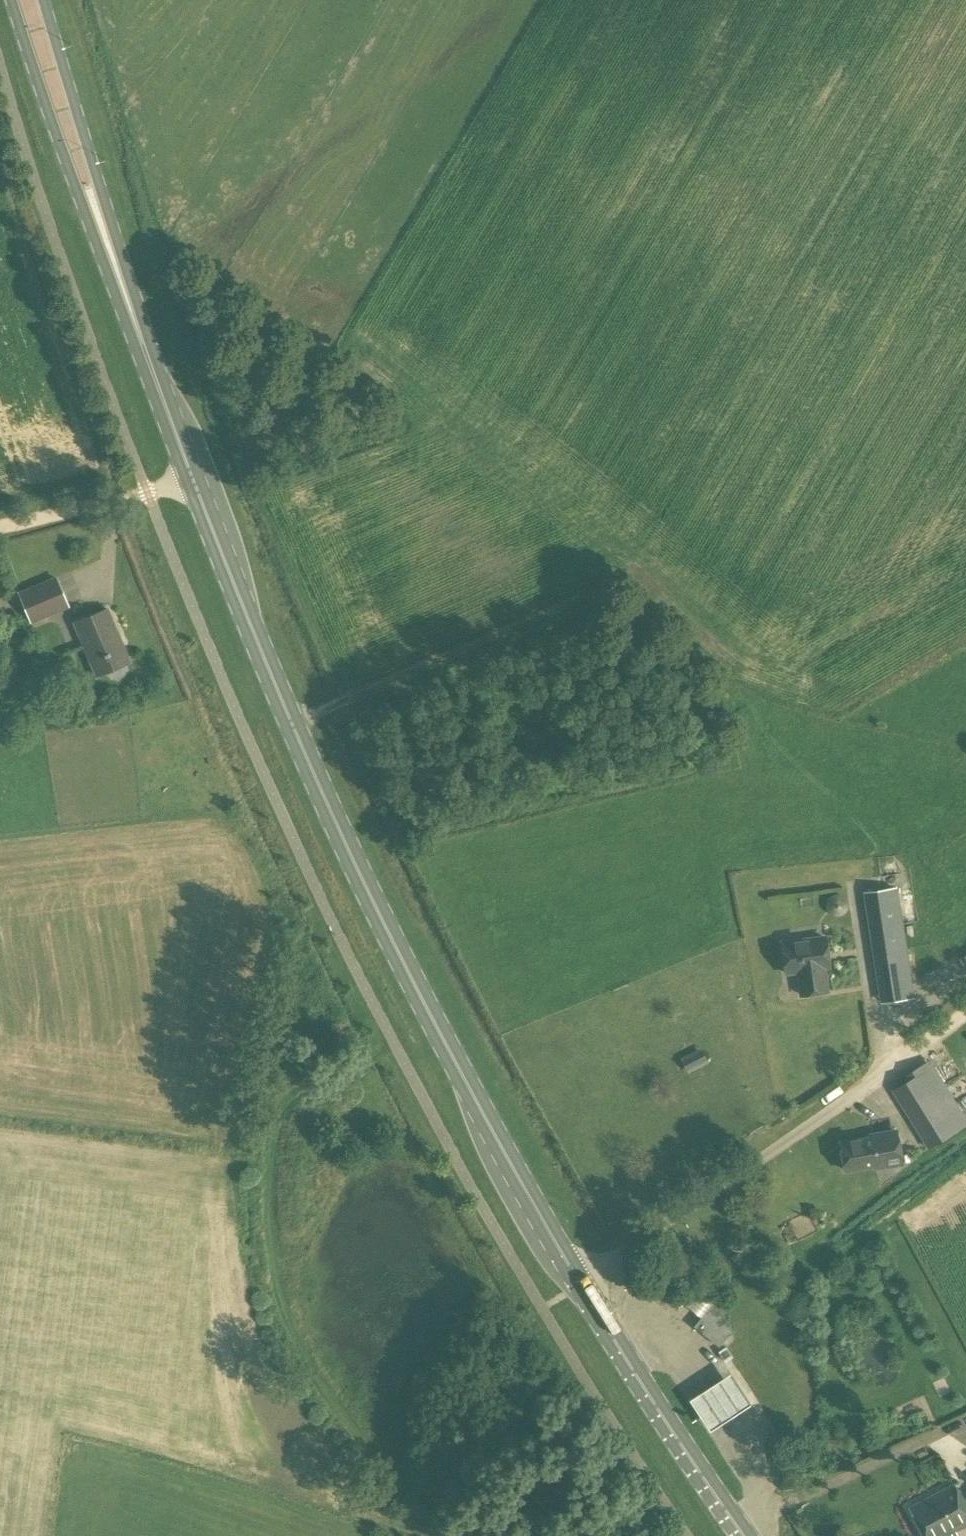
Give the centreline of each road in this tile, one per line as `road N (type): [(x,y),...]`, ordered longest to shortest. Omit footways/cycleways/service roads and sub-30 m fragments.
road 1 (primary): [(580,1285),(408,974),(289,726),(122,292),(32,0)]
road 2 (unclassified): [(580,1285),(965,1019)]
road 3 (primary): [(745,1535),(580,1285)]
road 4 (track): [(194,480),(0,526)]

